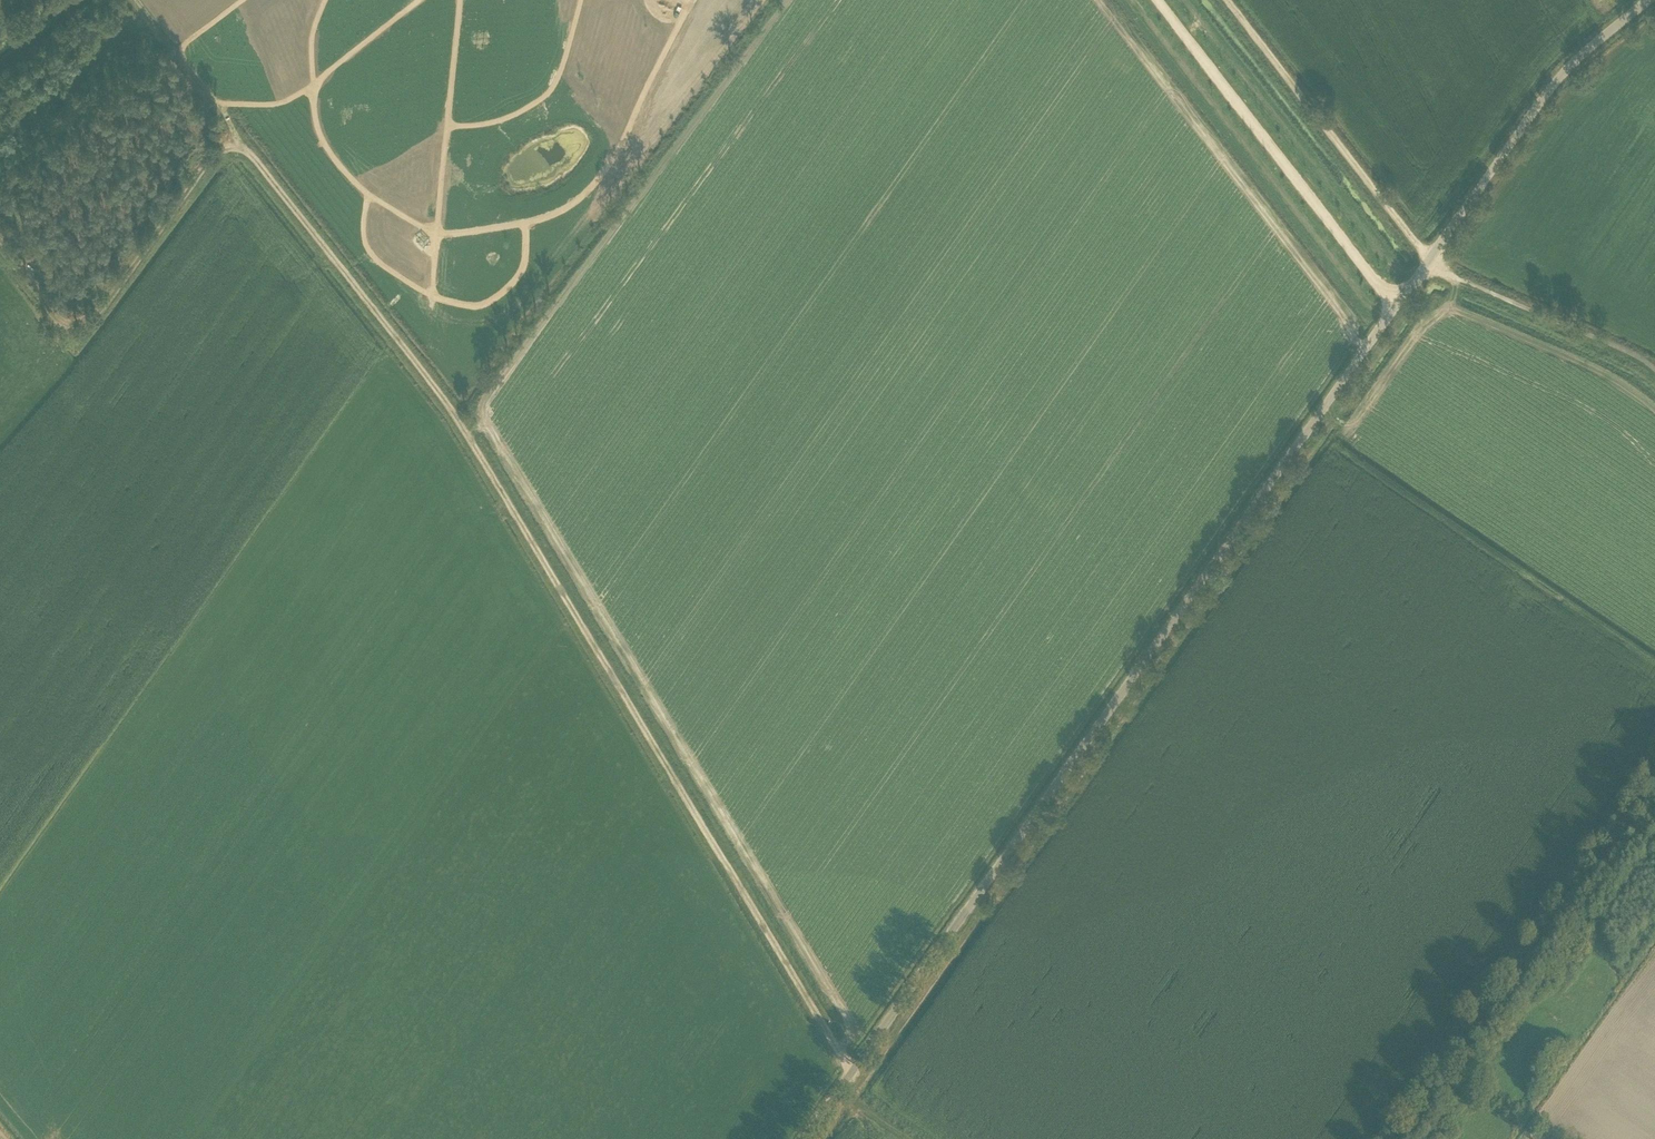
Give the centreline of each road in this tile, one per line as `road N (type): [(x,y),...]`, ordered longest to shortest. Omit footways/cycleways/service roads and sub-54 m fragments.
road 1 (track): [(0,241),(71,328),(89,329),(221,155),(251,150),(456,417),(854,1072)]
road 2 (unclassified): [(807,1138),(1560,72),(1644,0)]
road 3 (track): [(1654,750),(1378,1138)]
road 4 (track): [(1222,0),(1431,262)]
road 5 (track): [(1654,371),(1431,262)]

